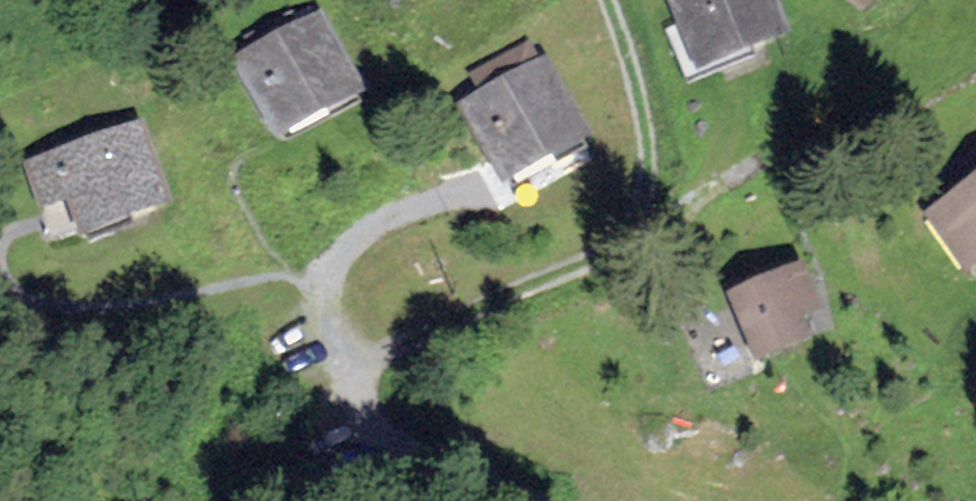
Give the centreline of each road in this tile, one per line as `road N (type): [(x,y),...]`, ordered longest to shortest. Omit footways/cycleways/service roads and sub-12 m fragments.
road 1 (track): [(350,388),(430,334),(619,243),(653,186),(644,108),(603,0)]
road 2 (track): [(513,500),(365,427),(336,356),(326,287),(354,233),(466,190)]

